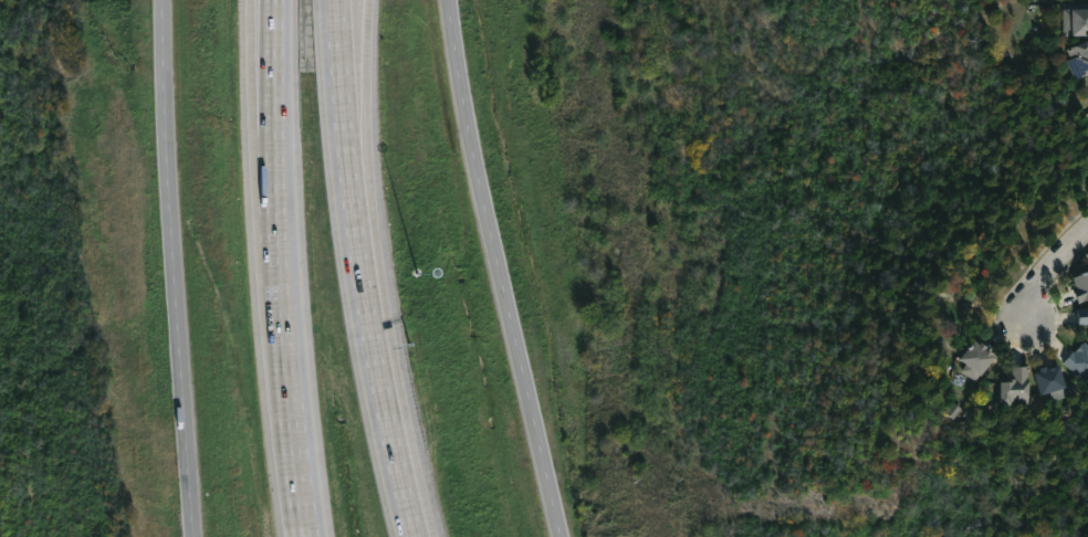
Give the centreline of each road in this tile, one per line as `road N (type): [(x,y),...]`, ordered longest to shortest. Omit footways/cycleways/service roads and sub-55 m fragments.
road 1 (secondary): [(570,536),(470,127),(450,0)]
road 2 (secondary): [(167,0),(200,536)]
road 3 (motorway): [(415,536),(377,365),(348,152)]
road 4 (motorway): [(280,243),(295,398)]
road 5 (motorway): [(348,152),(337,0)]
road 6 (motorway): [(295,398),(312,536)]
road 7 (motorway): [(277,0),(276,130)]

